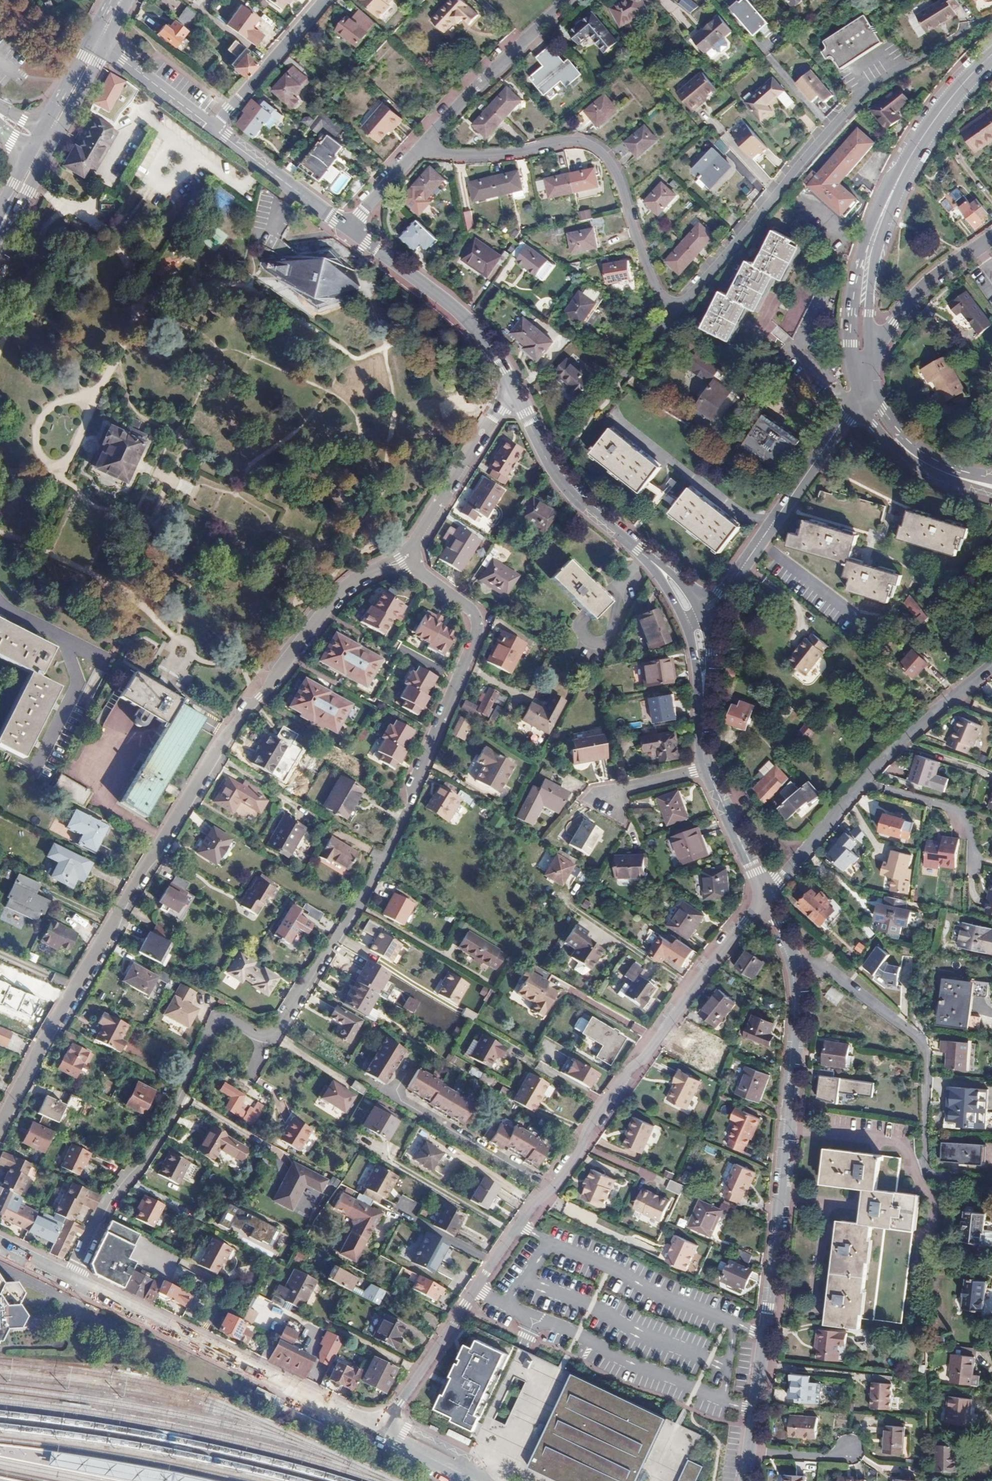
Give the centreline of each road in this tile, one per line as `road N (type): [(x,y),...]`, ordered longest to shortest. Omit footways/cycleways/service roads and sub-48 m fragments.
road 1 (residential): [(406,558),(469,615),(472,640),(410,804),(275,1032),(230,1020),(213,1027),(150,1152),(110,1194),(70,1277)]
road 2 (residential): [(0,1128),(123,900),(251,698),(338,592),(406,558)]
road 3 (residential): [(749,1451),(800,1006),(796,968)]
road 4 (residential): [(418,149),(474,157),(573,138),(598,146),(621,183),(668,318)]
road 5 (residential): [(767,897),(596,1117),(554,1186)]
road 6 (residential): [(381,1432),(70,1277)]
road 7 (residential): [(796,968),(837,969),(924,1043),(930,1172),(991,1184)]
road 8 (residential): [(668,318),(872,82)]
road 9 (residential): [(554,1186),(381,1432)]
road 10 (residential): [(695,618),(673,583),(554,470),(513,389)]
road 11 (residential): [(695,618),(721,594),(857,406)]
road 12 (residential): [(513,389),(473,319),(346,226)]
road 13 (residential): [(554,1186),(400,1100),(396,1091),(411,1065)]
road 14 (residential): [(418,149),(568,0)]
road 15 (residential): [(0,602),(64,642),(76,683),(39,759)]
road 16 (residential): [(406,558),(513,389)]
road 17 (tertiary): [(867,358),(873,276),(894,188)]
road 18 (residential): [(864,784),(991,667)]
road 19 (tertiary): [(991,55),(929,124),(894,188)]
road 20 (residential): [(215,130),(313,0)]
road 21 (residential): [(346,226),(215,130)]
road 22 (residential): [(574,444),(668,318)]
road 23 (residential): [(864,784),(958,819),(973,871)]
road 24 (residential): [(708,771),(695,618)]
road 25 (residential): [(767,897),(864,784)]
road 26 (tertiary): [(894,188),(866,243),(850,327)]
road 27 (residential): [(215,130),(98,44)]
road 28 (residential): [(886,336),(918,293),(991,238)]
road 29 (residential): [(767,897),(708,771)]

